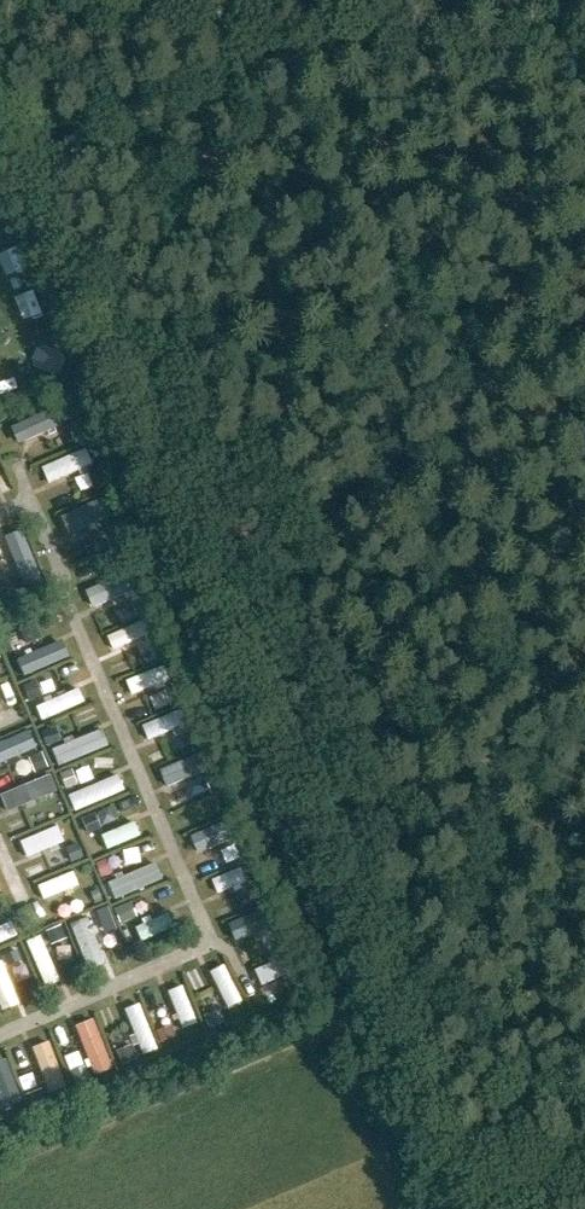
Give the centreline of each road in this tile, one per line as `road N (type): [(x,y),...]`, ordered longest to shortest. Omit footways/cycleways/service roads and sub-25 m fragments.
road 1 (track): [(0,127),(459,1208)]

